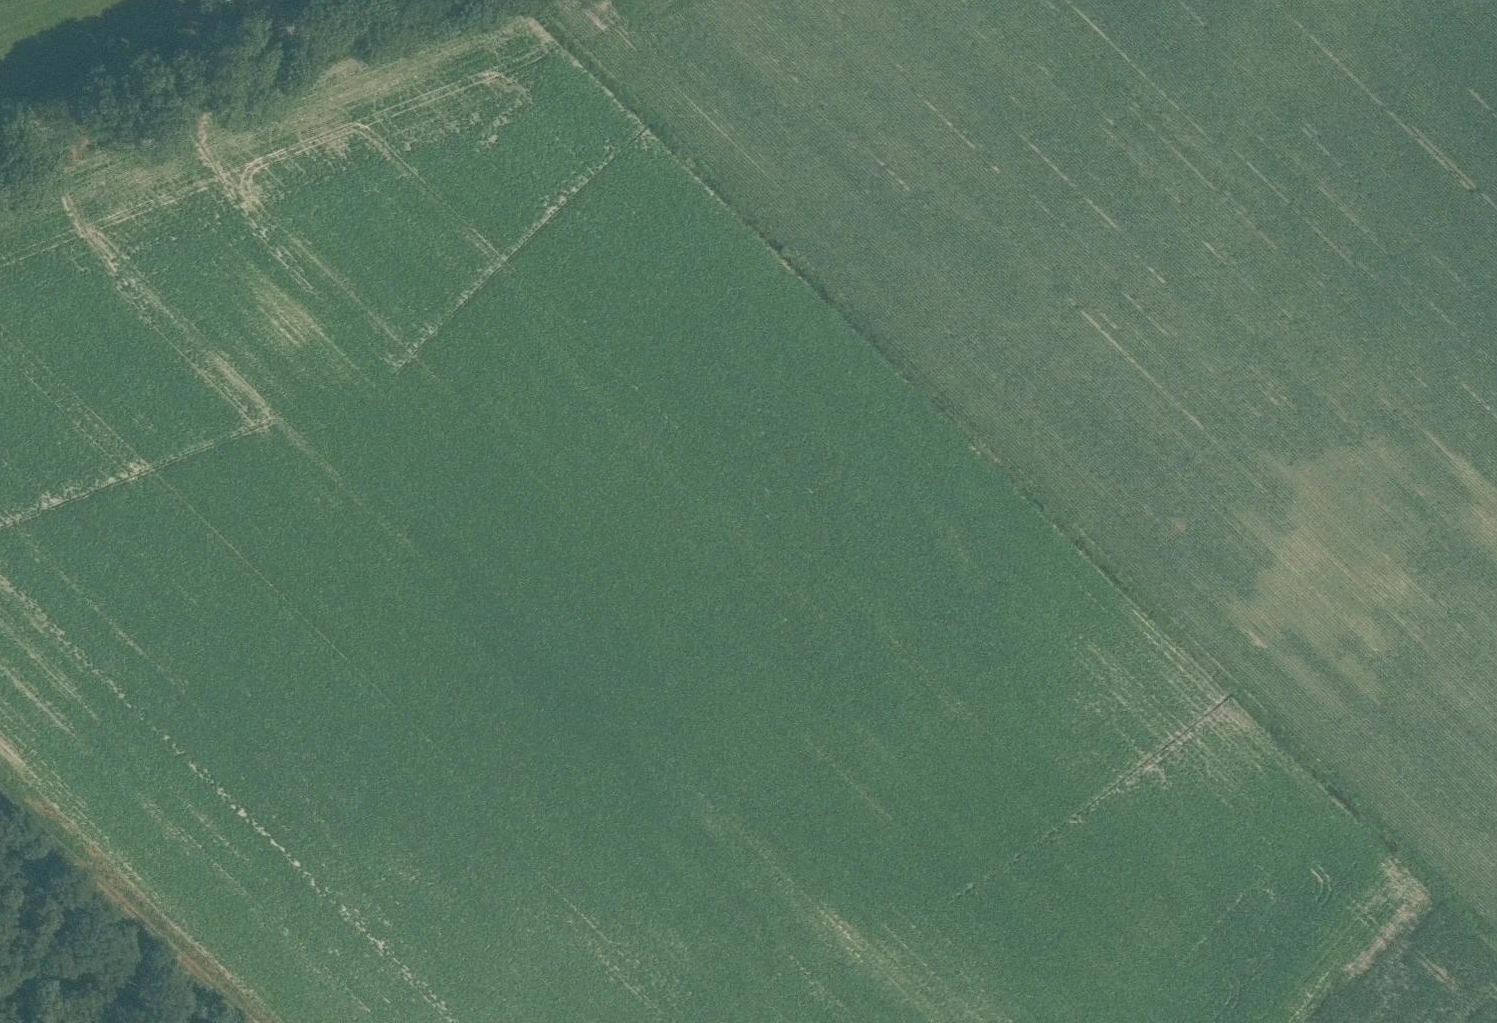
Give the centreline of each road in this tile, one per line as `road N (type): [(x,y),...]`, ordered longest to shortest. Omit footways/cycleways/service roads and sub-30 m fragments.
road 1 (unclassified): [(0,132),(350,0)]
road 2 (track): [(226,1022),(0,805)]

